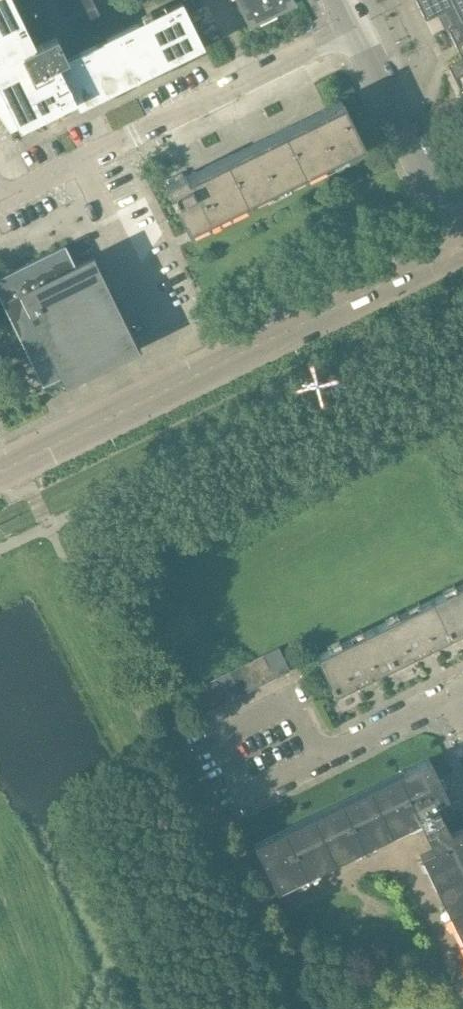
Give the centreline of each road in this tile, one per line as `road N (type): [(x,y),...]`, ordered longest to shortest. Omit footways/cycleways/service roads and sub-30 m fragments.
road 1 (tertiary): [(0,469),(460,247)]
road 2 (residential): [(352,30),(0,199)]
road 3 (residential): [(352,30),(460,247)]
road 4 (residential): [(252,792),(445,698)]

